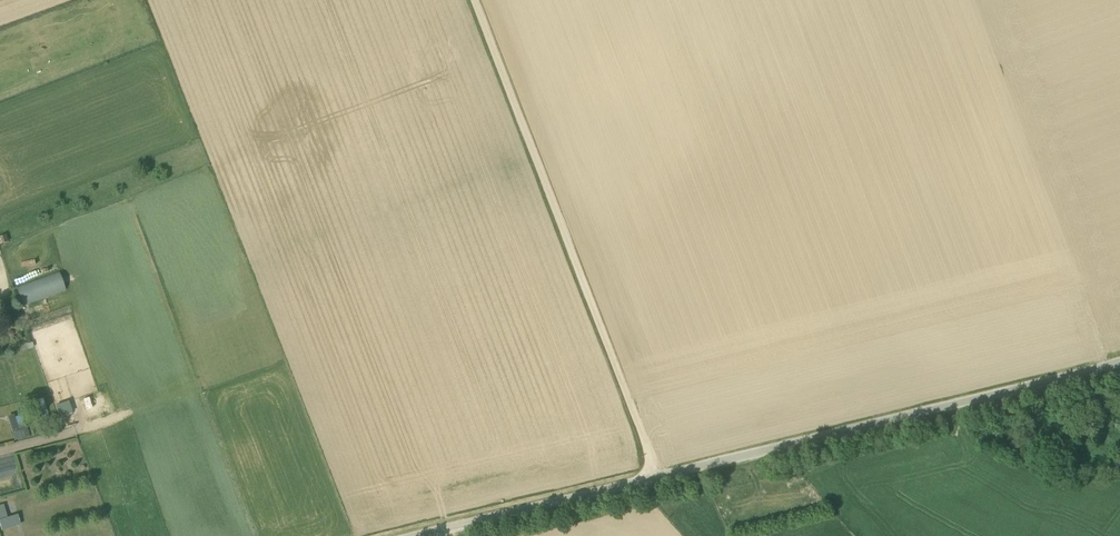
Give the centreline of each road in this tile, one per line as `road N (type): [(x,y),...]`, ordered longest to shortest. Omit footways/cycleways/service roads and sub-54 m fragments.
road 1 (unclassified): [(420,535),(1119,362)]
road 2 (track): [(657,478),(473,0)]

